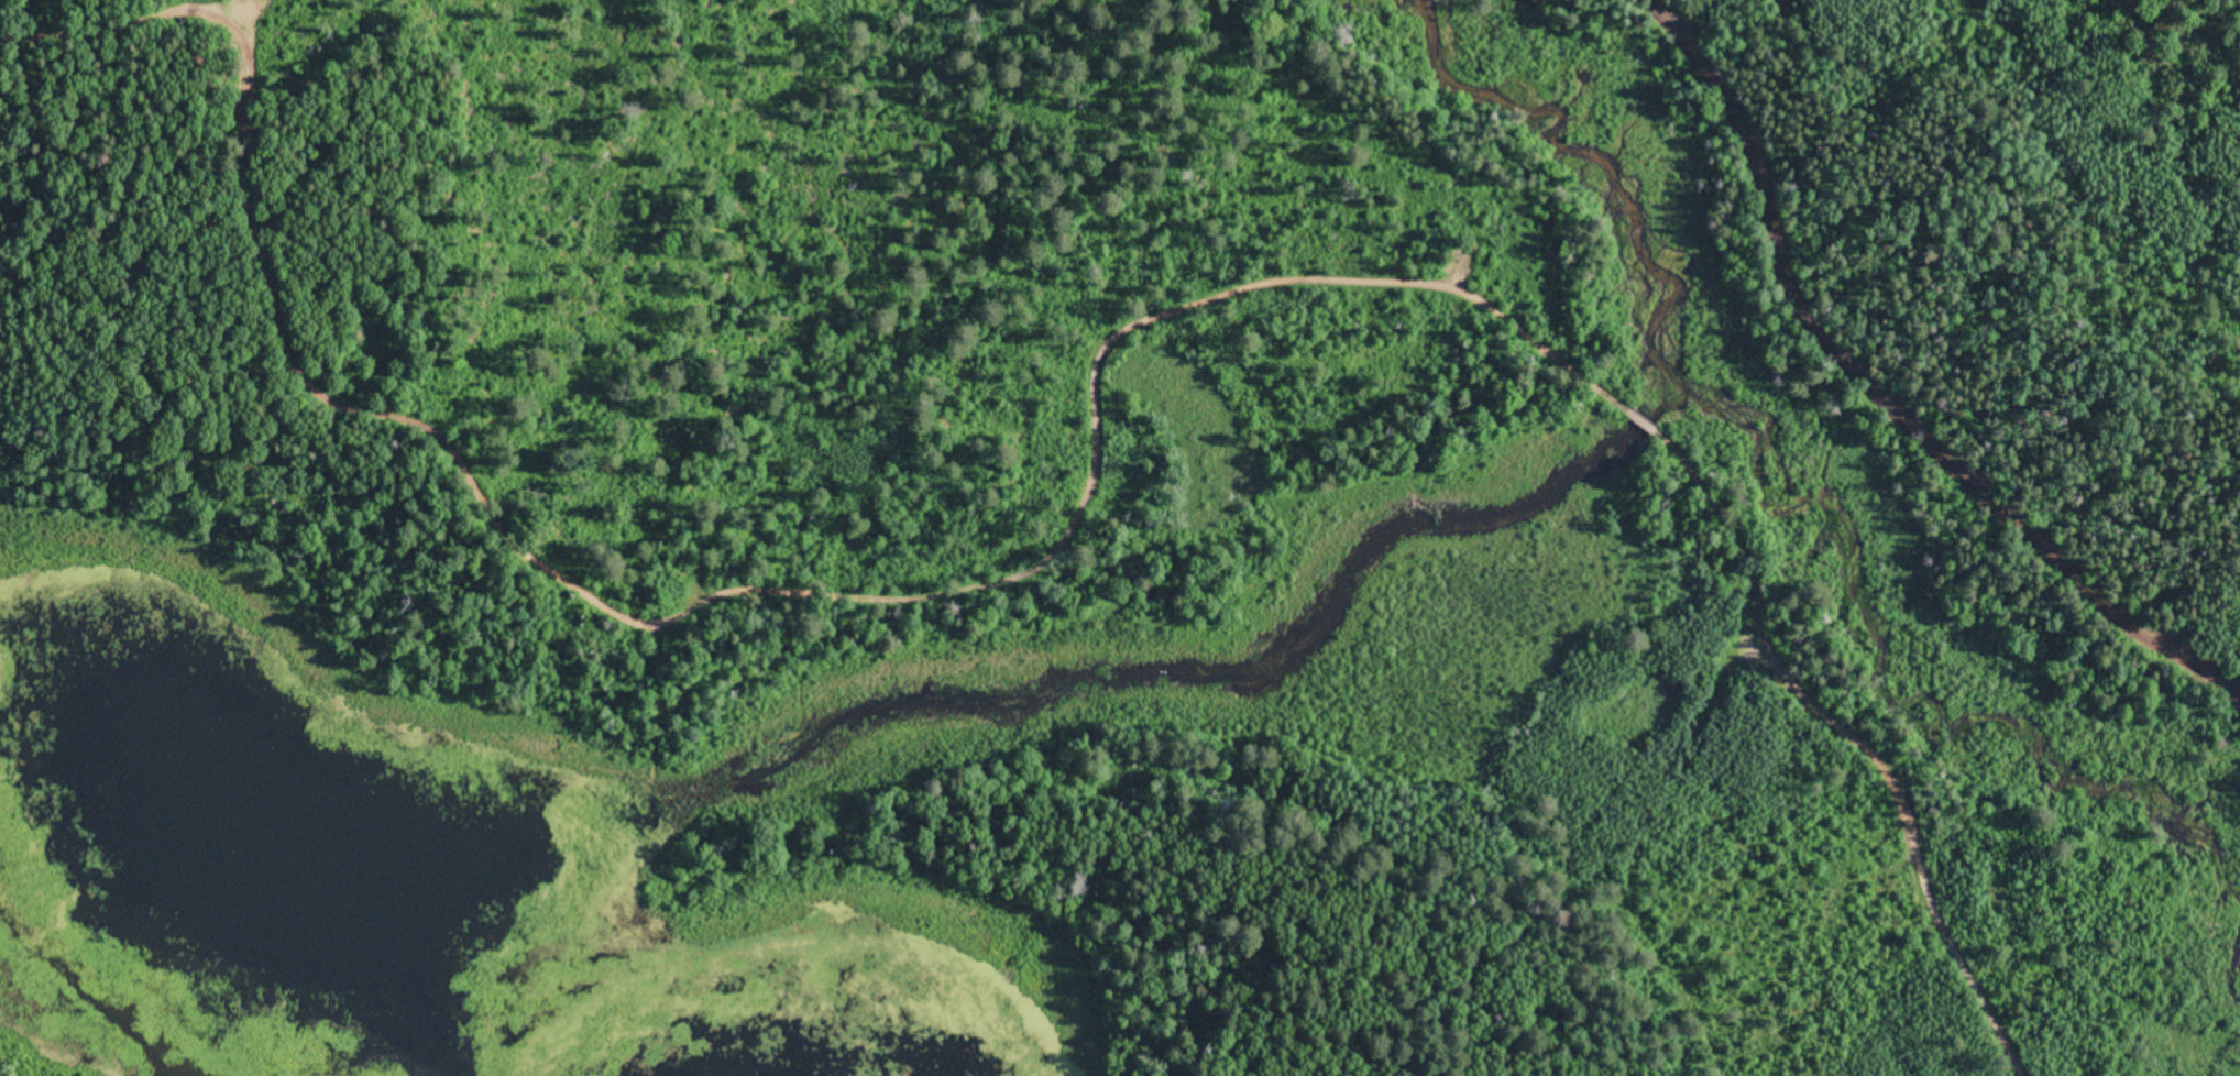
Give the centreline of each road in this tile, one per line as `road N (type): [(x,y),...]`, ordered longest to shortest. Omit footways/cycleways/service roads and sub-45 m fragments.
road 1 (residential): [(2239,687),(2175,632),(1994,509),(1906,429),(1838,300),(1805,158),(1765,85),(1659,0)]

